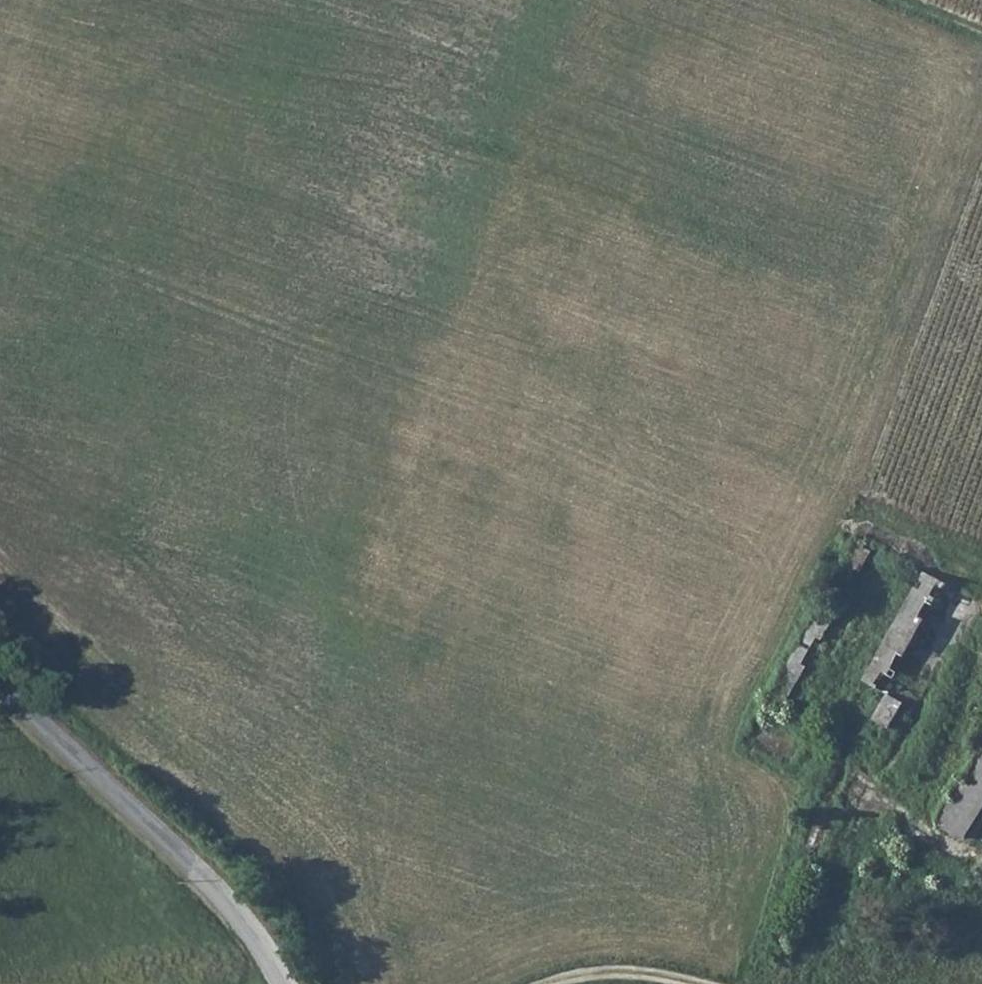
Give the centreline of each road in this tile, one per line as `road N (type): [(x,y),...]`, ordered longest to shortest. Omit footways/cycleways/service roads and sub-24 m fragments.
road 1 (unclassified): [(0,691),(190,866),(283,983)]

